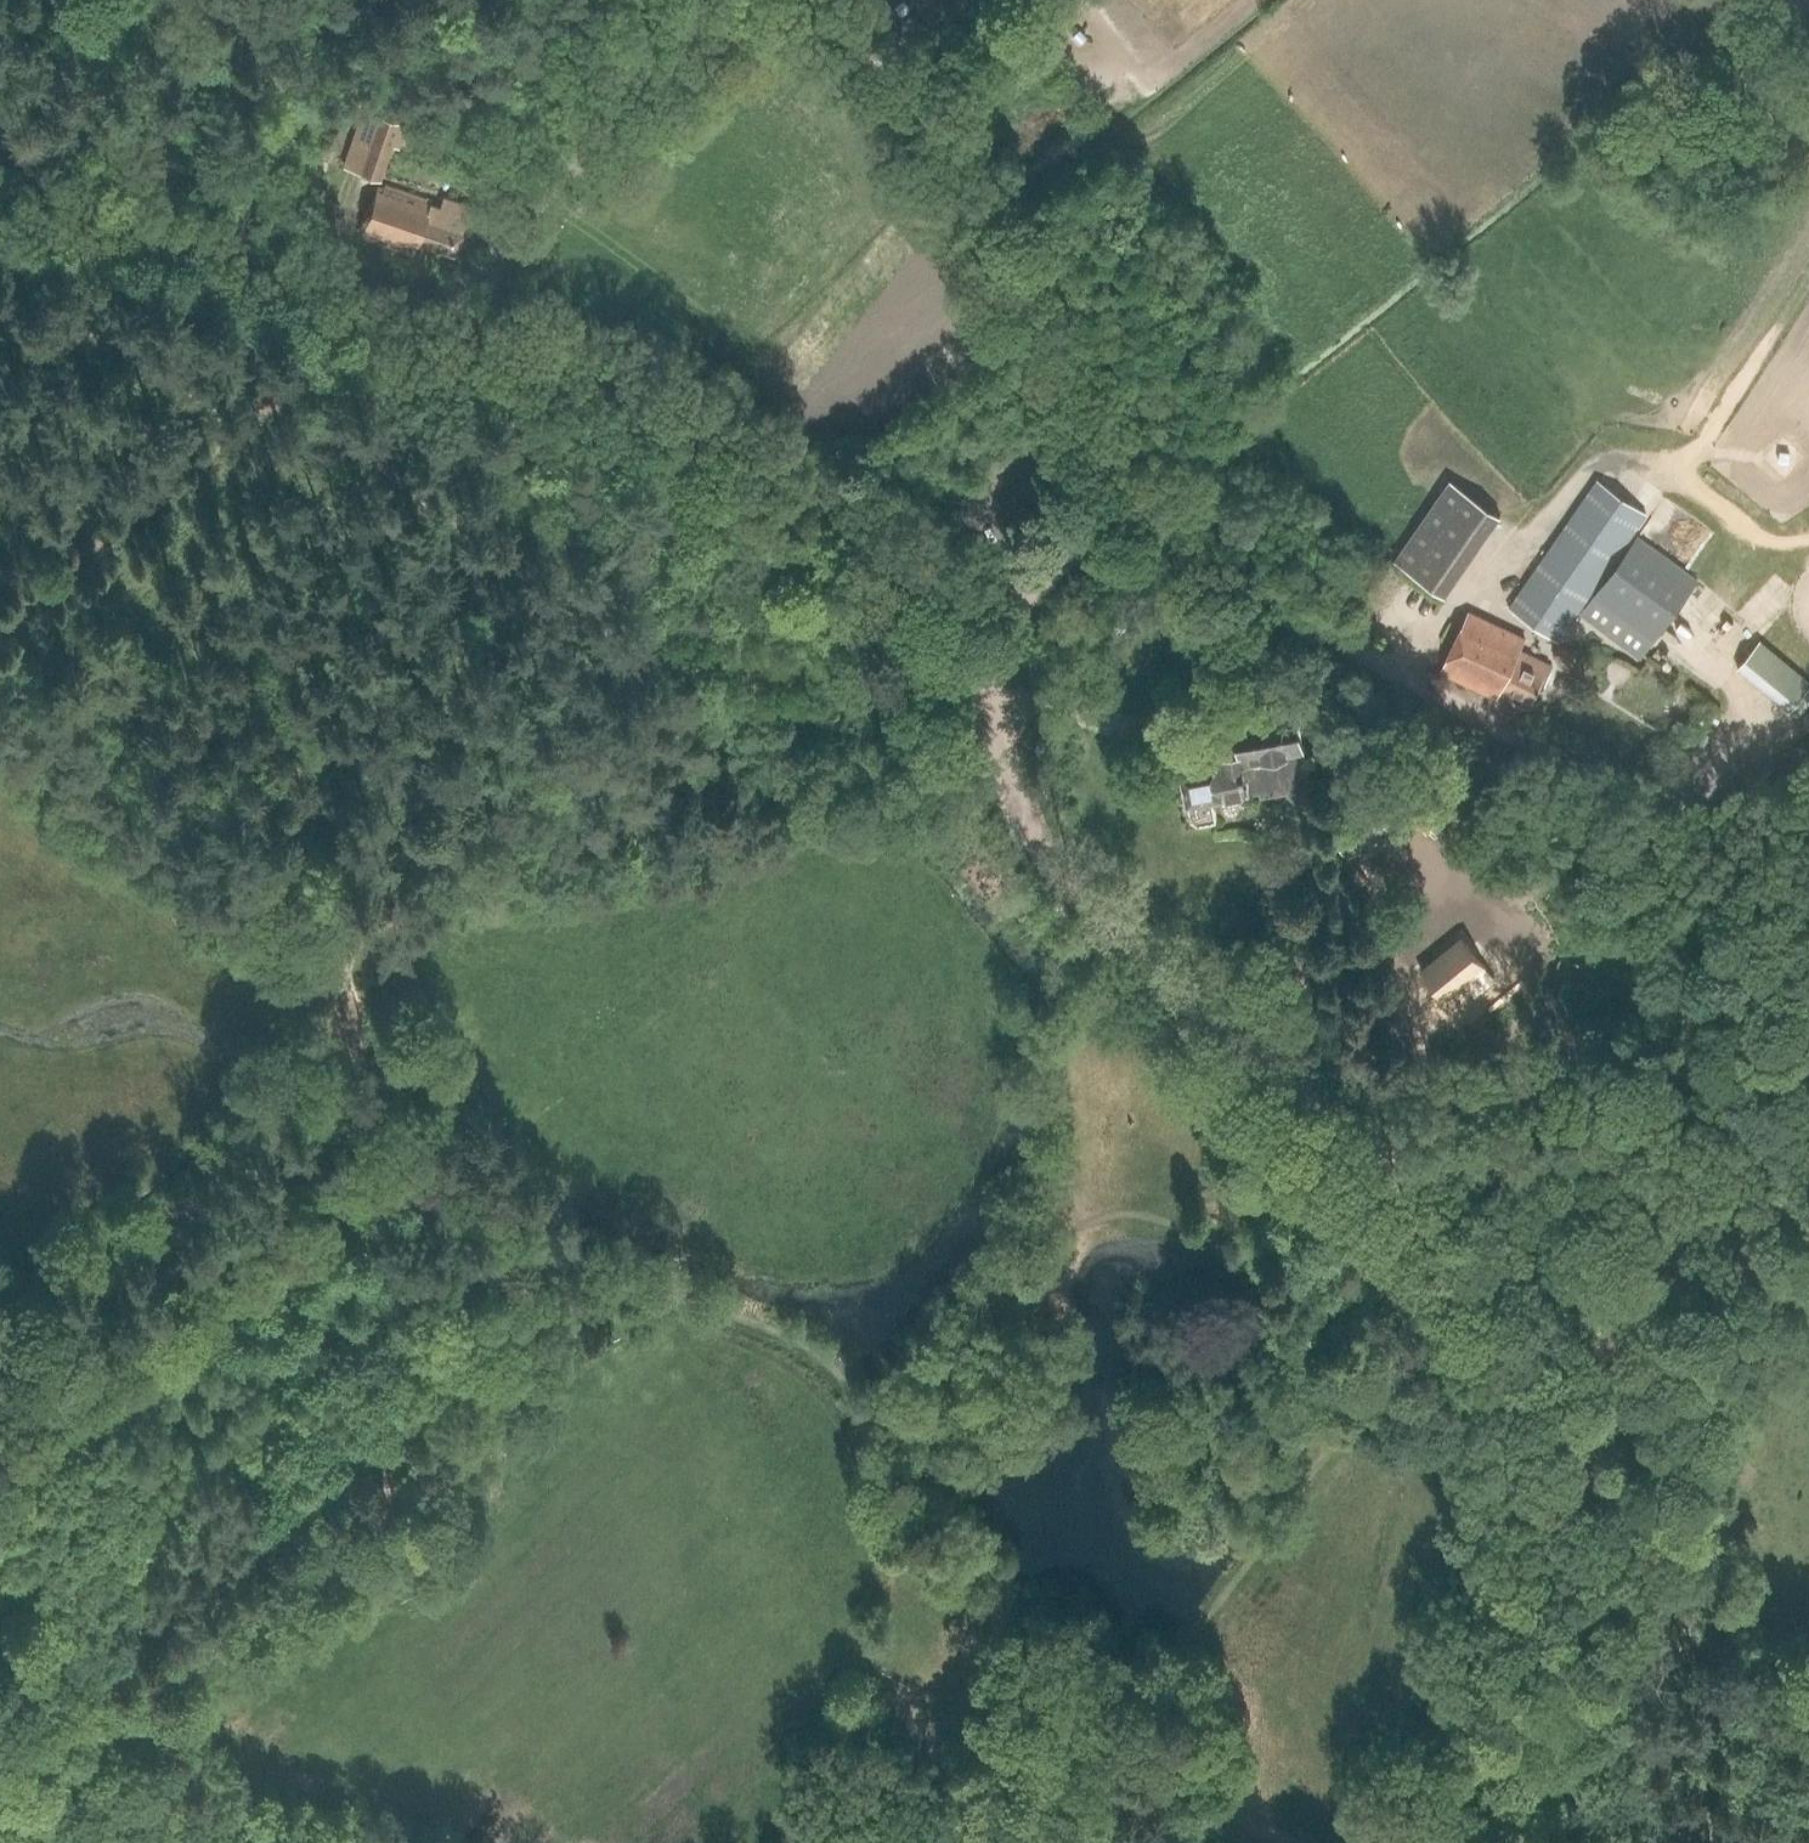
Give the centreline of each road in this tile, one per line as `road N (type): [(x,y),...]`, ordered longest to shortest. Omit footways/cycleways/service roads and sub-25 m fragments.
road 1 (track): [(924,593),(781,464),(655,401),(485,330),(0,175)]
road 2 (track): [(1582,1842),(1599,1788),(1552,1464),(1495,1287),(1472,1241),(1400,1161)]
road 3 (track): [(1117,520),(1442,696),(1693,819)]
road 4 (track): [(1400,1161),(1283,1078),(1104,928),(1041,848),(985,696)]
road 5 (track): [(828,0),(979,197),(1124,465),(1117,520)]
road 6 (track): [(741,0),(429,311)]
road 7 (track): [(1114,105),(1073,148),(979,197)]
road 8 (track): [(1693,819),(1808,873)]
road 9 (track): [(985,696),(1034,585)]
road 10 (track): [(985,696),(924,593)]

